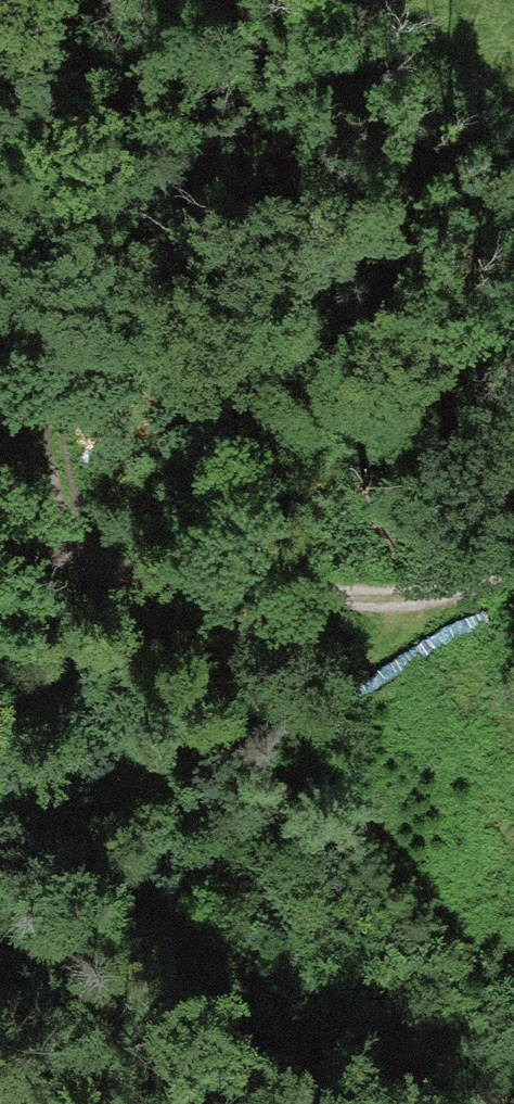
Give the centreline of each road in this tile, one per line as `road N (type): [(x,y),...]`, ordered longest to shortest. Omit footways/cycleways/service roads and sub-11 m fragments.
road 1 (track): [(0,939),(461,586)]
road 2 (track): [(461,586),(229,576),(0,503)]
road 3 (track): [(109,538),(25,286),(0,137)]

